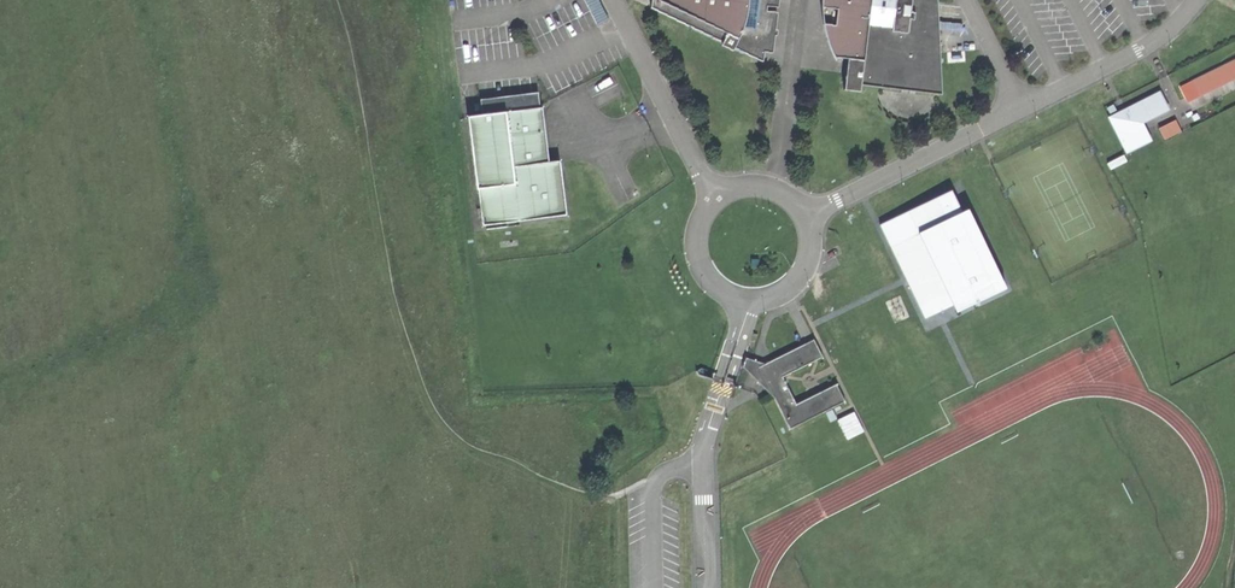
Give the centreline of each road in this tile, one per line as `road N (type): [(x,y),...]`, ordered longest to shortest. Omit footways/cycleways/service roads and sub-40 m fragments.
road 1 (unclassified): [(706,587),(703,447),(749,300)]
road 2 (unclassified): [(772,186),(734,185),(714,196),(693,240),(700,270),(724,293),(749,300)]
road 3 (unclassified): [(749,300),(778,294),(802,273),(811,244),(806,216),(772,186)]

